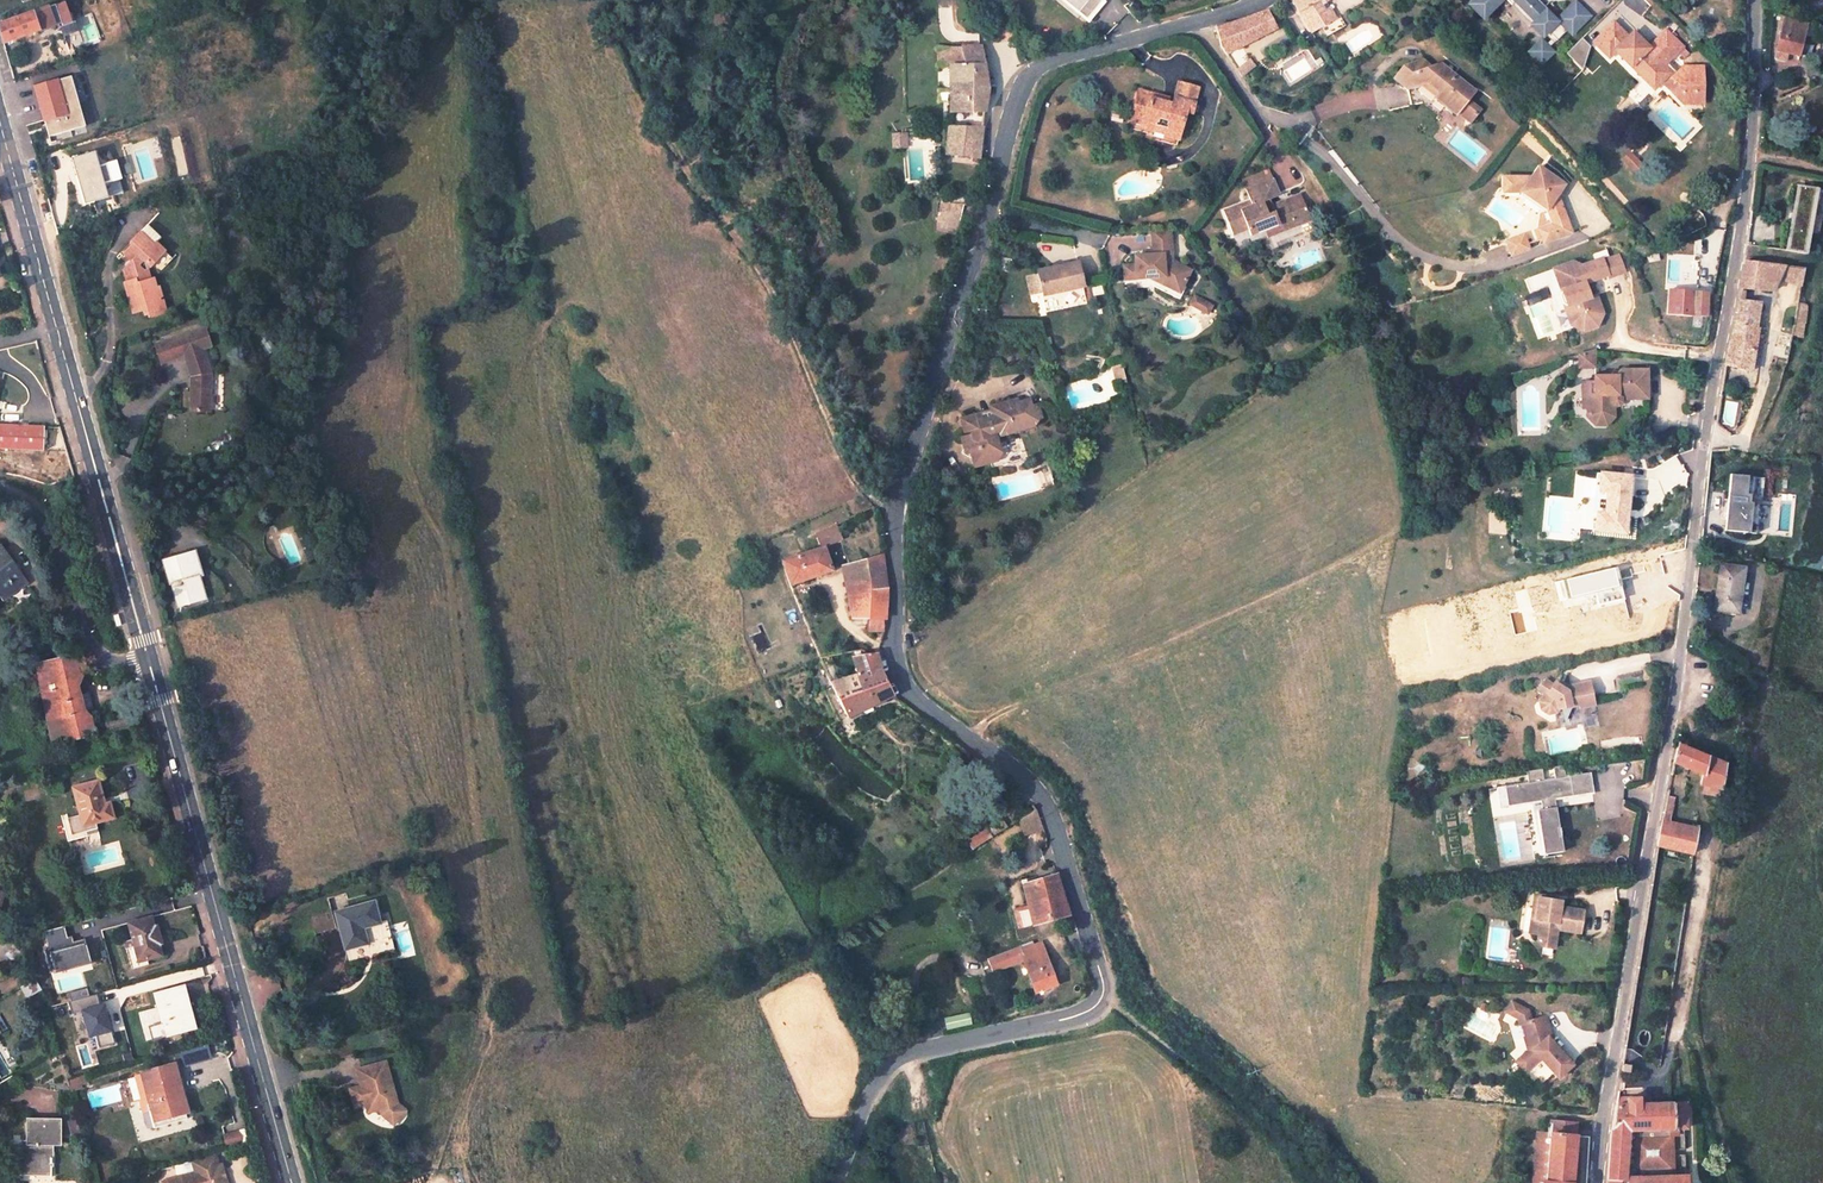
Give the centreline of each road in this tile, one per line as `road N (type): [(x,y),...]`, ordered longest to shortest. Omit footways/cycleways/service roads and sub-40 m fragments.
road 1 (residential): [(1198,22),(1041,67),(1024,81),(998,185),(888,511),(896,593),(889,649),(903,689),(1032,787),(1105,998),(1094,1016),(902,1058),(868,1104),(838,1182)]
road 2 (residential): [(1755,0),(1753,152),(1591,1182)]
road 3 (secondary): [(148,662),(0,127)]
road 4 (secondary): [(293,1182),(148,662)]
road 5 (unclassified): [(0,495),(33,512),(68,618),(99,656),(120,666),(148,662)]
road 6 (track): [(1697,516),(1732,492),(1774,425),(1822,382)]
road 7 (residential): [(1198,22),(1258,112),(1301,130)]

